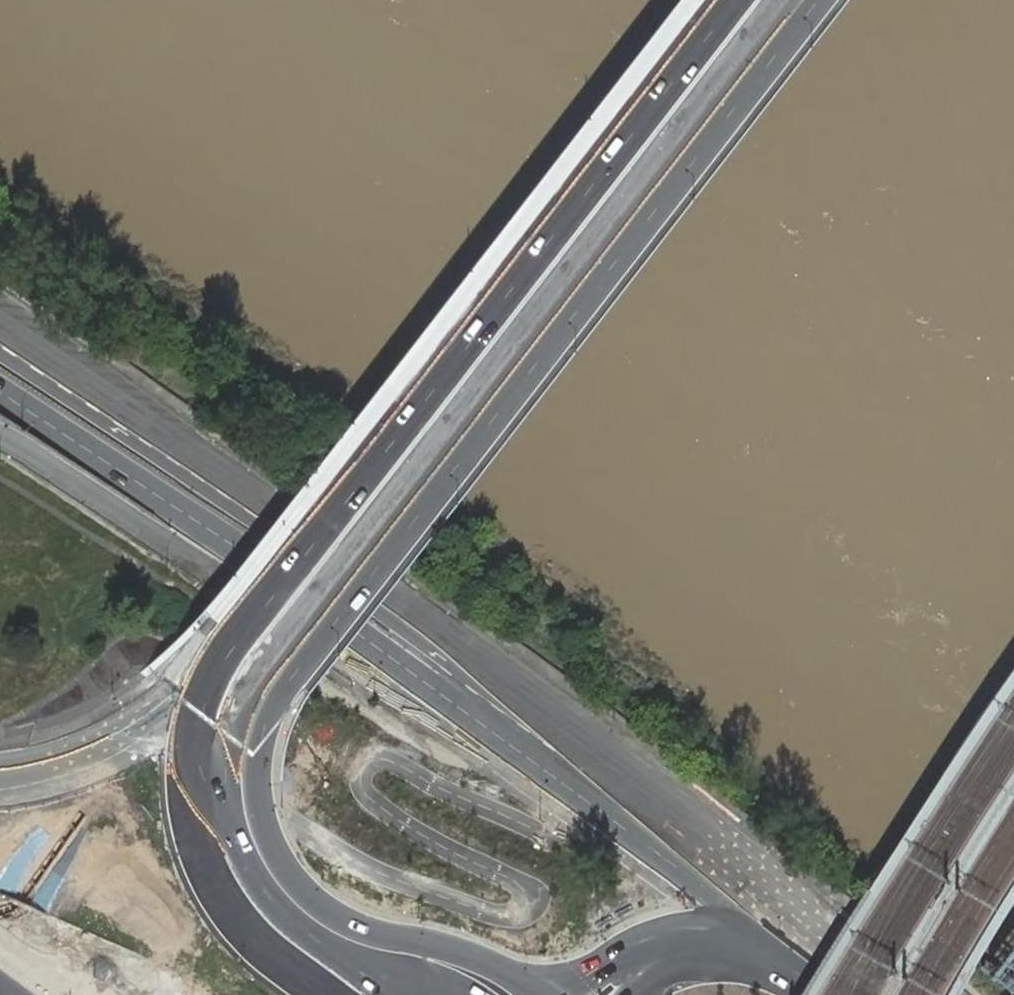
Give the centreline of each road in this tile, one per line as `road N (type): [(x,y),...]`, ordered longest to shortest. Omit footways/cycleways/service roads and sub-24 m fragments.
road 1 (primary): [(544,987),(462,951),(352,928),(306,899),(264,833),(260,745),(287,685),(818,0)]
road 2 (primary): [(779,0),(245,691),(225,761),(234,835),(271,900),(350,961)]
road 3 (secondary): [(539,763),(434,656),(0,355)]
road 4 (secondary): [(539,763),(213,529),(0,391)]
road 5 (unknown): [(24,448),(363,675)]
road 6 (secondary): [(743,941),(708,896),(539,763)]
road 7 (primary): [(743,941),(675,935),(544,987)]
road 8 (secondary): [(783,970),(744,961),(692,966),(635,994)]

